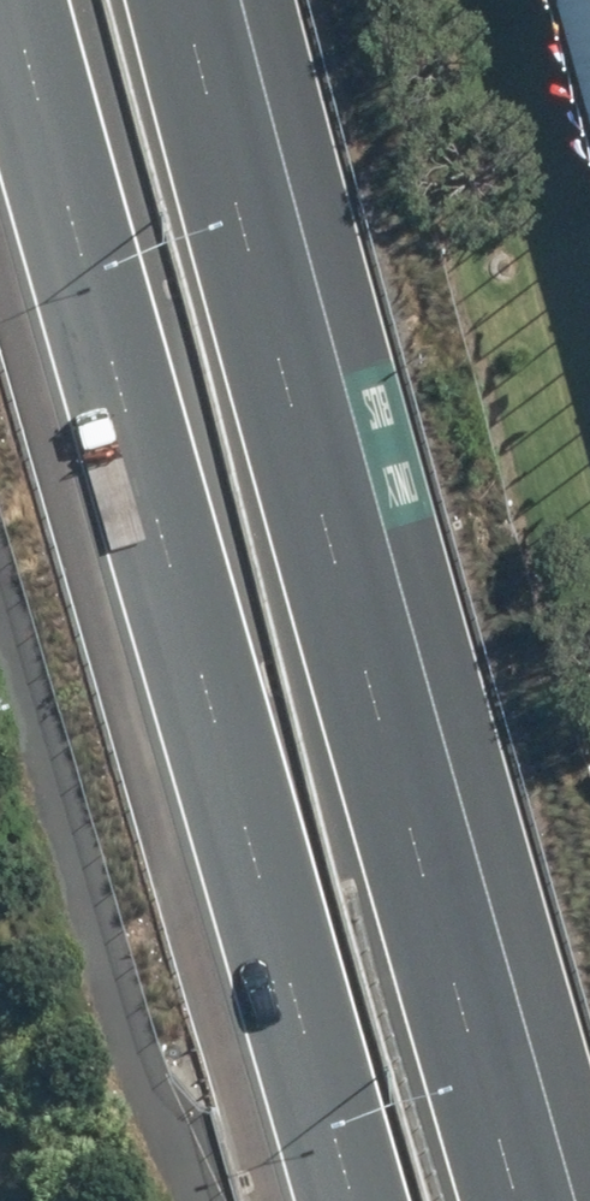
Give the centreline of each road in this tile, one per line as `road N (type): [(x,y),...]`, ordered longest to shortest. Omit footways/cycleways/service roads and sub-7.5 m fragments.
road 1 (motorway): [(351,1200),(13,0)]
road 2 (motorway): [(220,0),(556,1200)]

